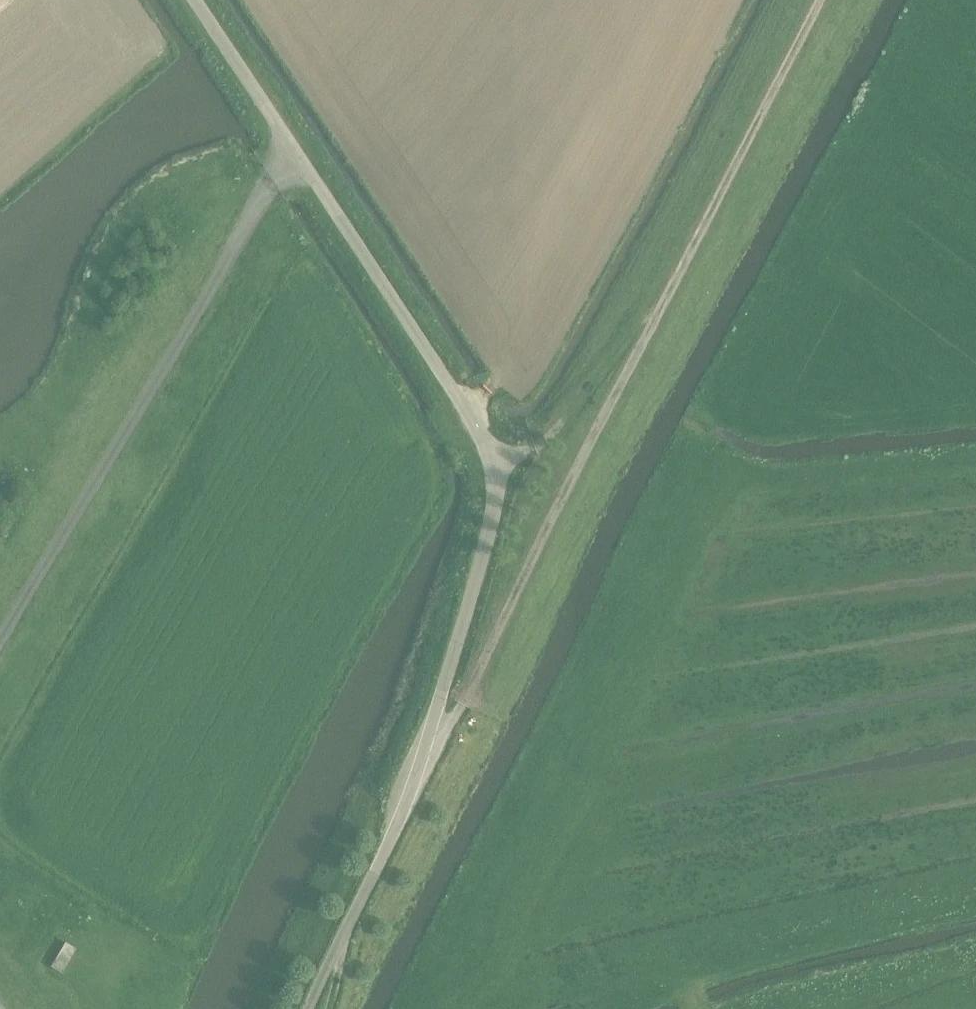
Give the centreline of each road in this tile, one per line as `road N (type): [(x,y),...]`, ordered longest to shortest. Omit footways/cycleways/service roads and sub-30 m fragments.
road 1 (unclassified): [(340,943),(424,776),(499,473),(364,253),(193,0)]
road 2 (track): [(424,776),(826,0)]
road 3 (track): [(666,310),(538,445),(499,473)]

